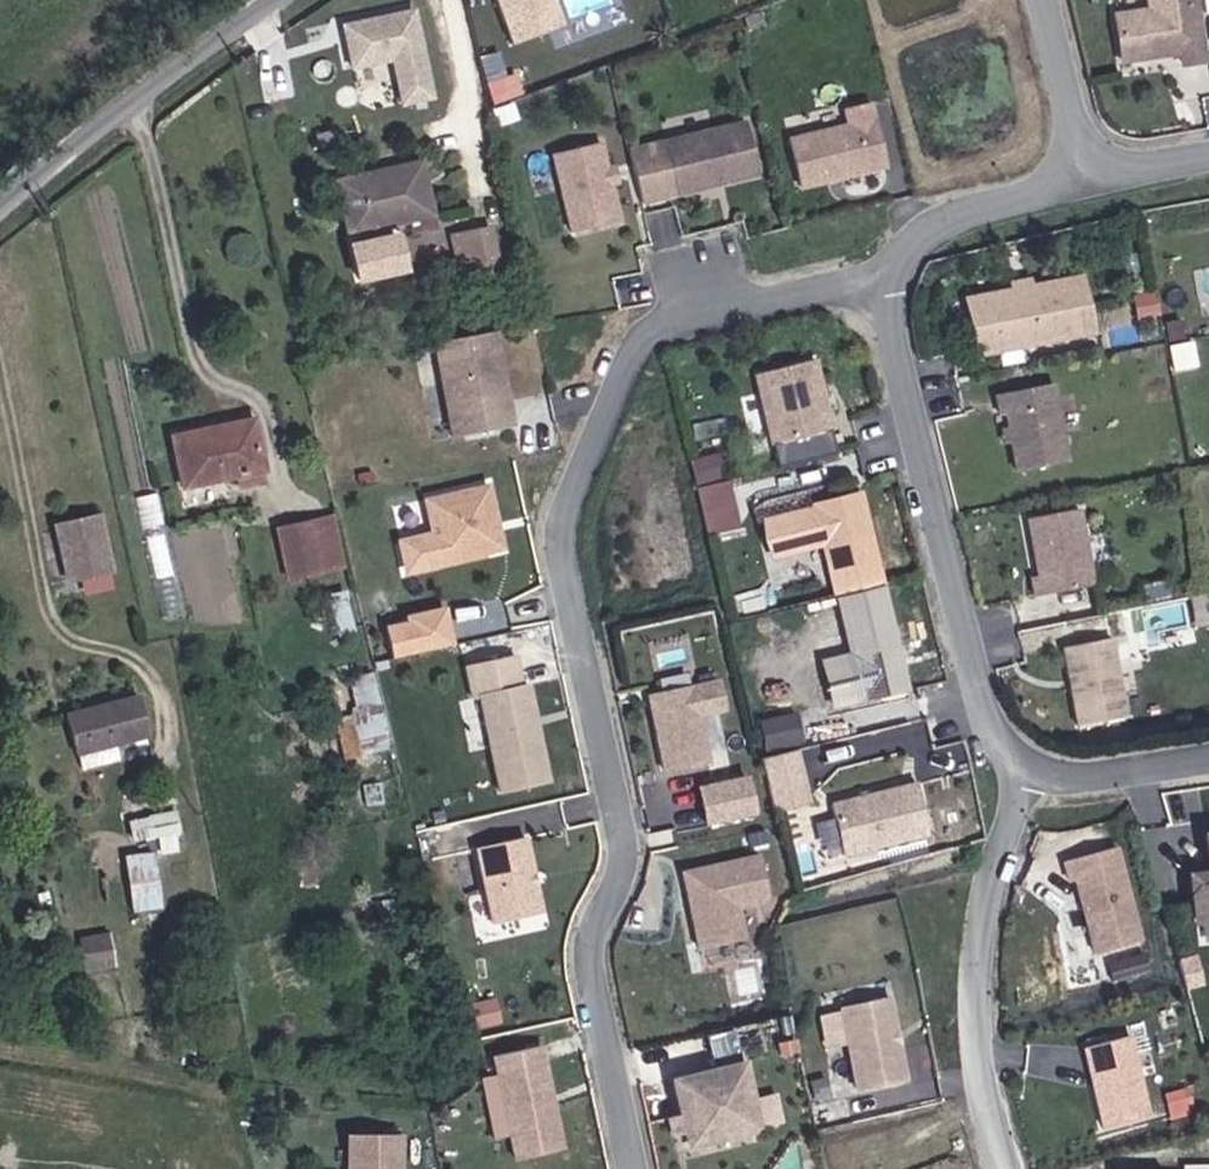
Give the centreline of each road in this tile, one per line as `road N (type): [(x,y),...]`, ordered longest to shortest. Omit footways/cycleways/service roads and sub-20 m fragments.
road 1 (residential): [(632,1168),(586,943),(623,848),(560,563),(557,516),(643,338),(752,300),(851,284),(889,290)]
road 2 (residential): [(889,290),(882,329),(975,722),(1021,770)]
road 3 (residential): [(1021,770),(974,971),(978,1080),(1003,1168)]
road 4 (unclassified): [(0,207),(282,0)]
road 5 (residential): [(1082,181),(924,232),(889,290)]
road 6 (residential): [(1021,770),(1083,780),(1208,760)]
road 7 (residential): [(1032,0),(1082,181)]
road 8 (residential): [(1208,155),(1082,181)]

